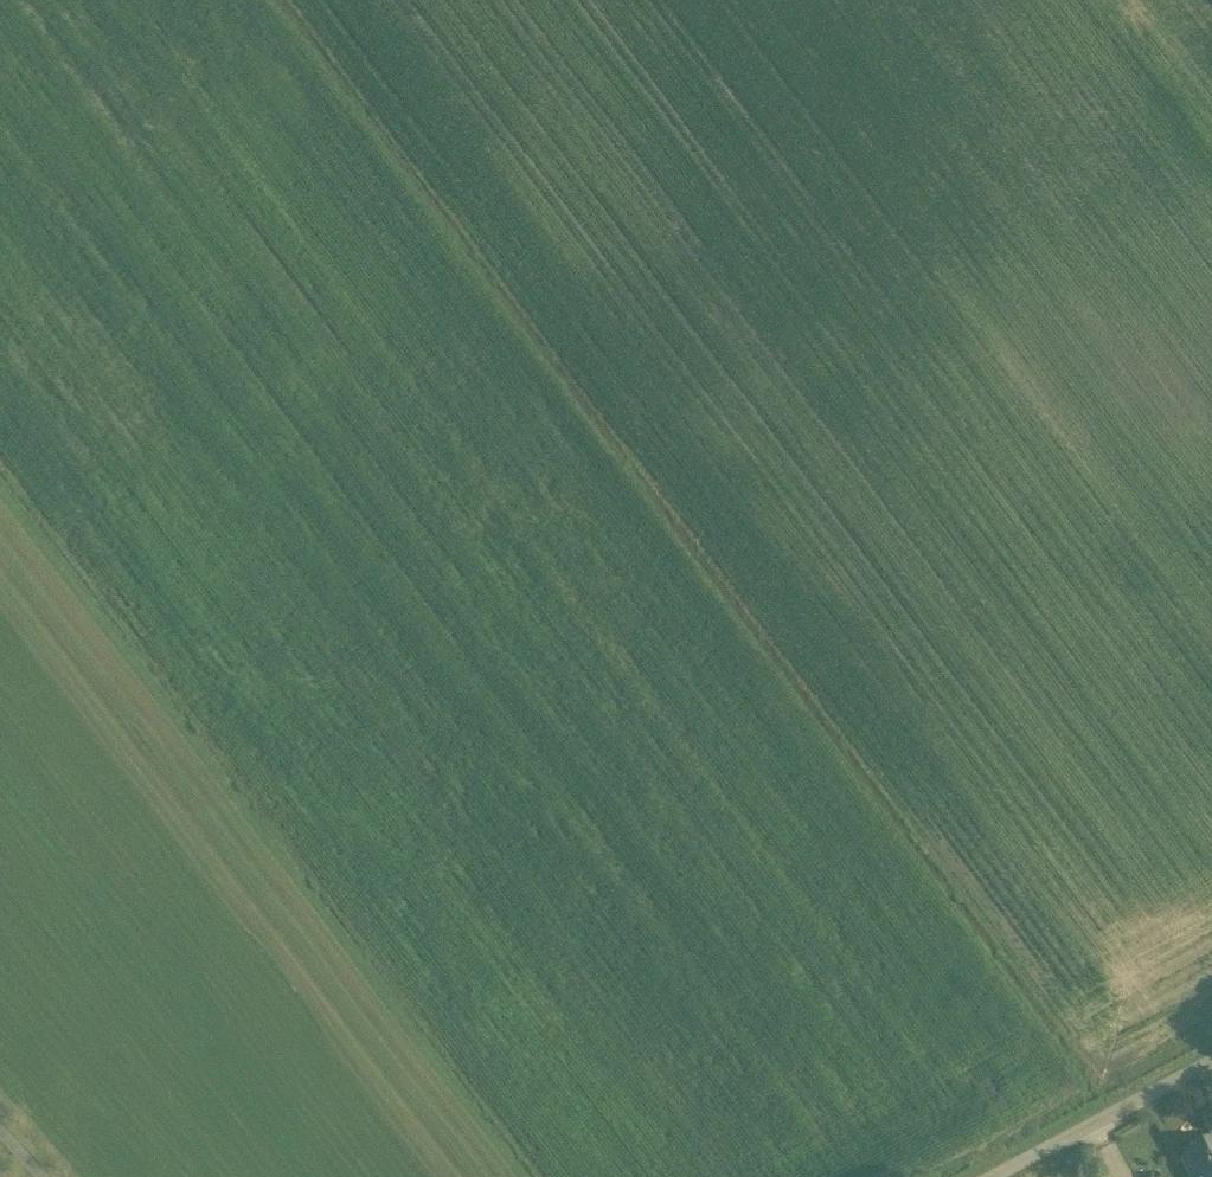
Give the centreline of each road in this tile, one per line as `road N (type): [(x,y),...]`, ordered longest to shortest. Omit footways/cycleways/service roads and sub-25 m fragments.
road 1 (unclassified): [(996,1176),(1211,1062)]

